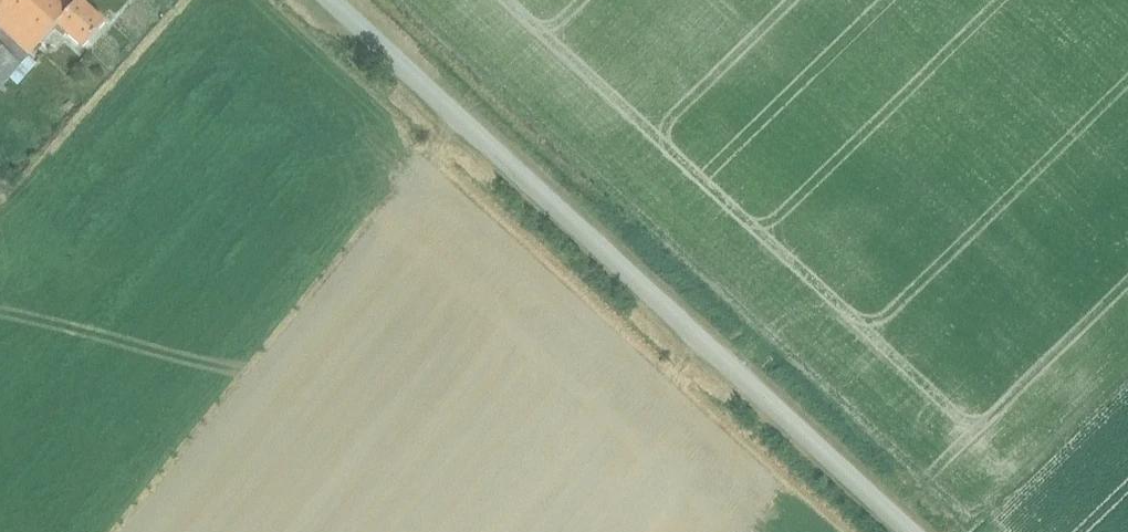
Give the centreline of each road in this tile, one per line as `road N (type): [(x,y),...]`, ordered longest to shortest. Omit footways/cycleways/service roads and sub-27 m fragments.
road 1 (unclassified): [(907,531),(331,0)]

